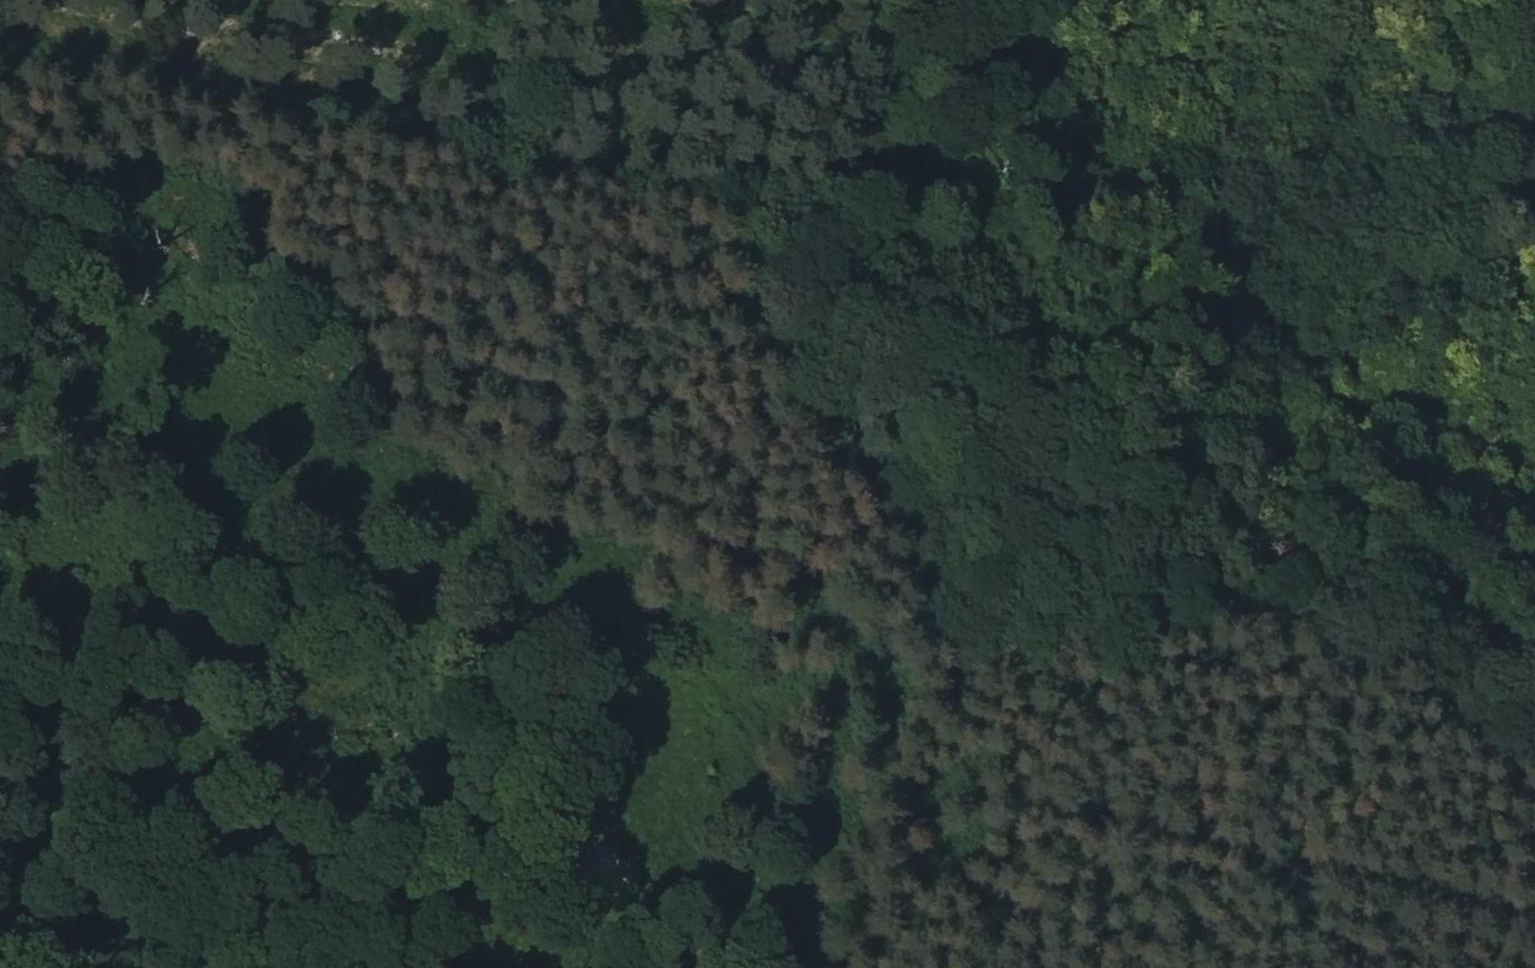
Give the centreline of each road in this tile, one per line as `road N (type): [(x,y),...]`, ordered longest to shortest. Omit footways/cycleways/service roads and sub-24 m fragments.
road 1 (track): [(905,0),(811,174),(818,274),(880,477),(935,573),(992,600),(1256,622),(1500,707),(1534,729)]

